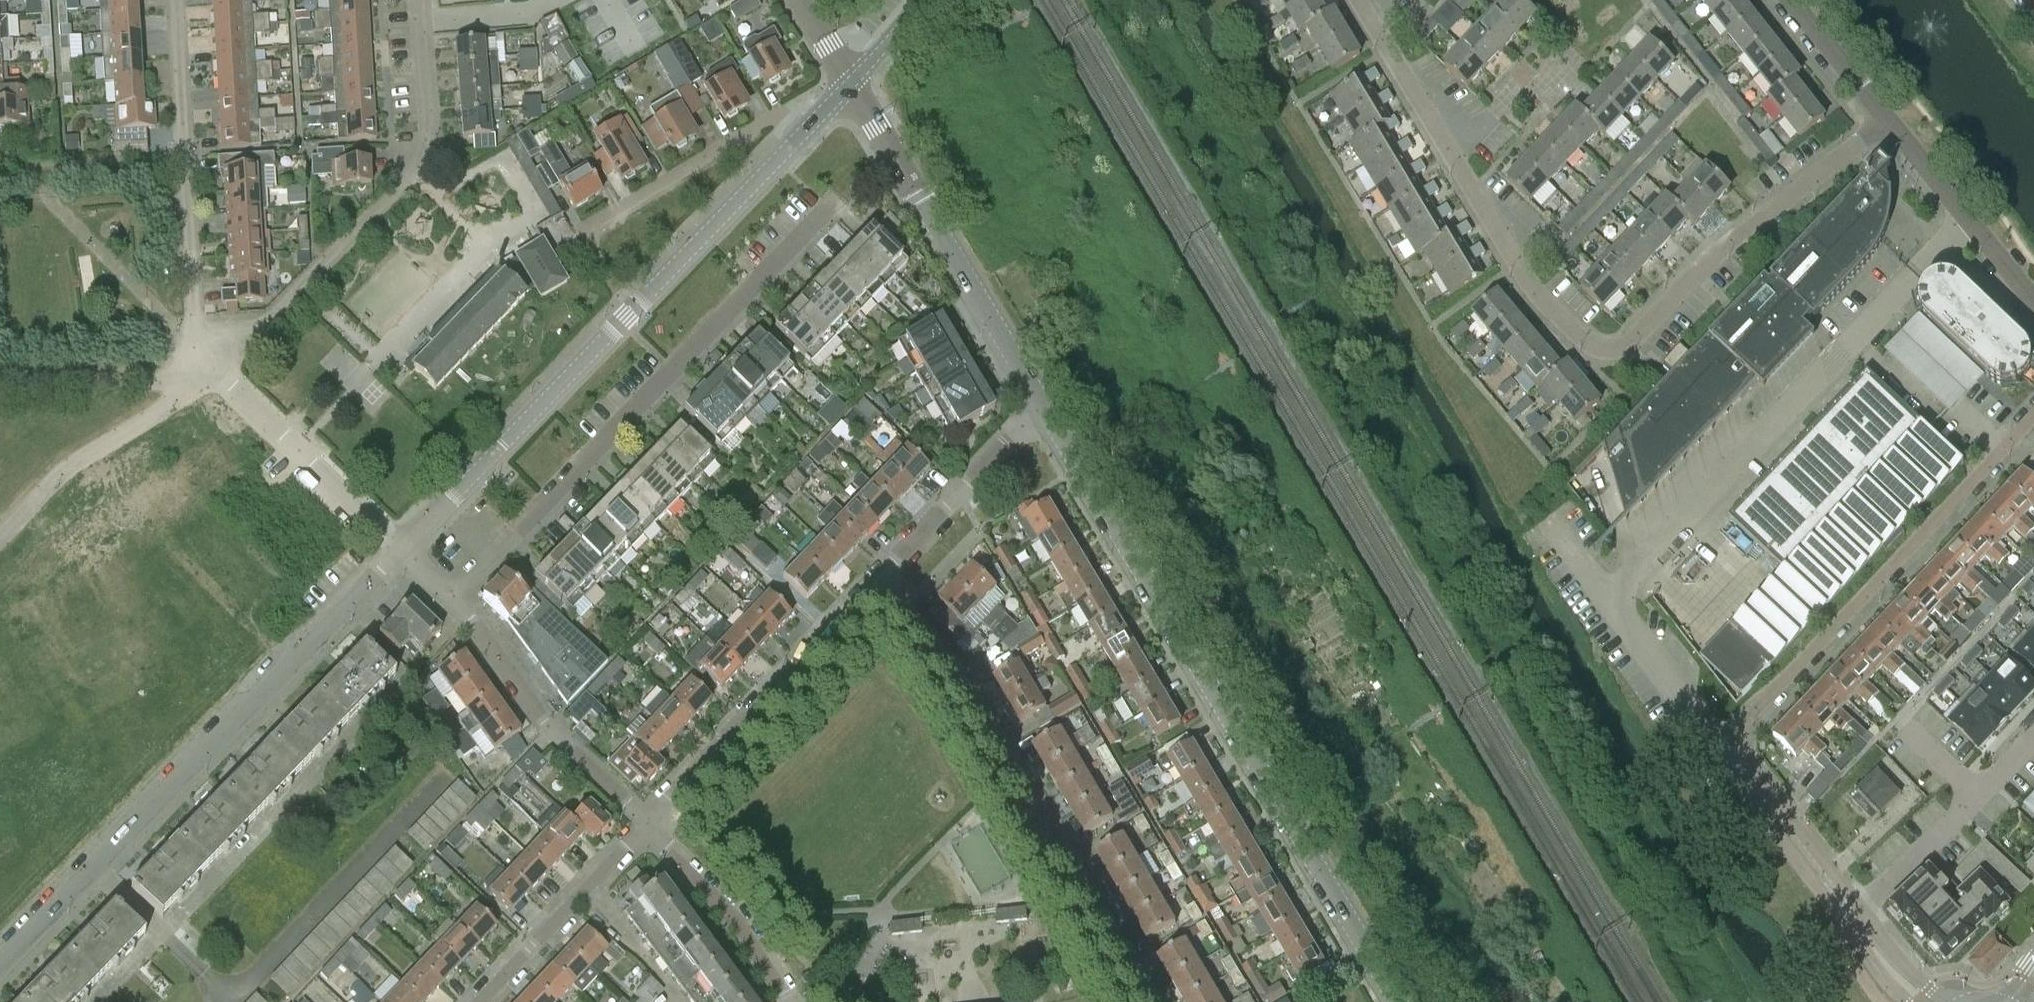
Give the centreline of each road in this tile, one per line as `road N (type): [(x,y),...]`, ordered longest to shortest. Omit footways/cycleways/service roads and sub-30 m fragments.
road 1 (tertiary): [(1036,397),(1395,1001)]
road 2 (residential): [(1861,908),(1745,754),(1742,736),(2033,421)]
road 3 (tertiary): [(0,966),(400,548)]
road 4 (residential): [(447,600),(838,200)]
road 5 (residential): [(871,572),(983,710),(1148,1001)]
road 6 (residential): [(214,364),(414,176),(428,141),(416,0)]
road 7 (residential): [(1611,349),(1588,342),(1540,285),(1435,133),(1360,0)]
road 8 (residential): [(214,364),(191,342),(173,0)]
road 9 (tertiary): [(849,86),(1036,397)]
road 10 (residential): [(1611,349),(1633,342),(1882,116)]
road 11 (residential): [(628,315),(584,228),(778,114),(813,123)]
road 12 (residential): [(1696,726),(1908,1001)]
road 13 (residential): [(646,820),(871,572)]
road 14 (tertiary): [(400,548),(628,315)]
road 15 (residential): [(646,820),(556,736),(447,600)]
road 16 (tertiary): [(628,315),(813,123)]
road 17 (residential): [(400,548),(214,364)]
road 18 (residential): [(0,534),(72,466),(200,374)]
road 19 (residential): [(475,1001),(646,820)]
road 20 (residential): [(2033,306),(1882,116)]
road 21 (residential): [(871,572),(1036,397)]
road 22 (residential): [(789,1001),(741,921),(646,820)]
road 23 (residential): [(0,386),(200,374)]
road 24 (residential): [(1861,908),(1977,795)]
road 25 (residential): [(1882,116),(1790,0)]
road 26 (residential): [(1947,1001),(1861,908)]

